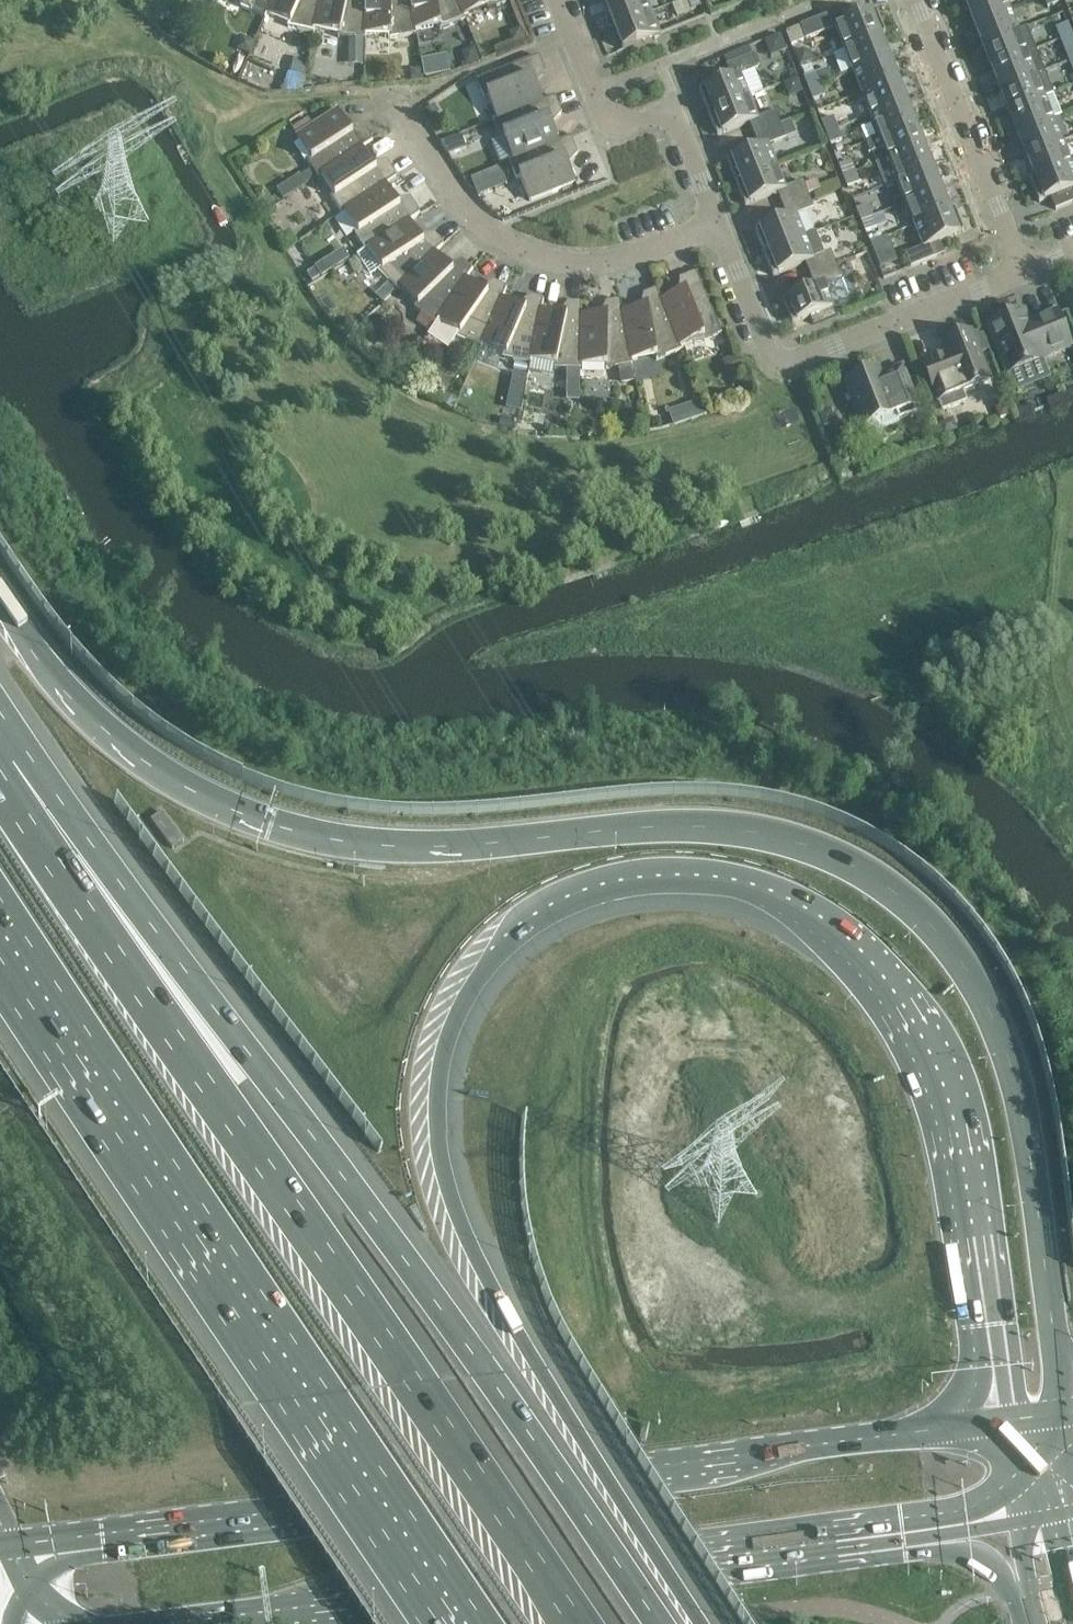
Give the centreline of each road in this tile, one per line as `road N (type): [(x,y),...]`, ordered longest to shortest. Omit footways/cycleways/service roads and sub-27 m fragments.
road 1 (motorway): [(701,1623),(539,1369),(474,1249),(446,1174),(436,1117),(450,1029),(526,919),(601,882),(713,875),(765,887),(809,909),(895,983),(928,1027),(961,1105),(1008,1420)]
road 2 (motorway): [(1064,1414),(1032,1166),(1003,1041),(954,950),(890,888),(796,842),(732,830),(652,826),(437,846),(329,839),(272,825),(190,789),(101,727),(31,650),(0,599)]
road 3 (motorway): [(659,1623),(261,1067),(7,767)]
road 4 (motorway): [(578,1623),(216,1099),(7,767)]
road 5 (primary): [(1008,1420),(102,1534)]
road 6 (motorway): [(0,927),(466,1623)]
road 7 (primary): [(158,1623),(919,1531)]
road 8 (residential): [(718,223),(603,264),(547,259),(493,234),(399,92)]
road 9 (residential): [(718,223),(677,121),(634,121),(598,103),(561,0)]
road 10 (residential): [(1023,266),(915,0)]
road 11 (residential): [(774,363),(1023,266)]
road 12 (residential): [(774,363),(718,223)]
road 13 (primary): [(919,1531),(991,1565),(1021,1623)]

